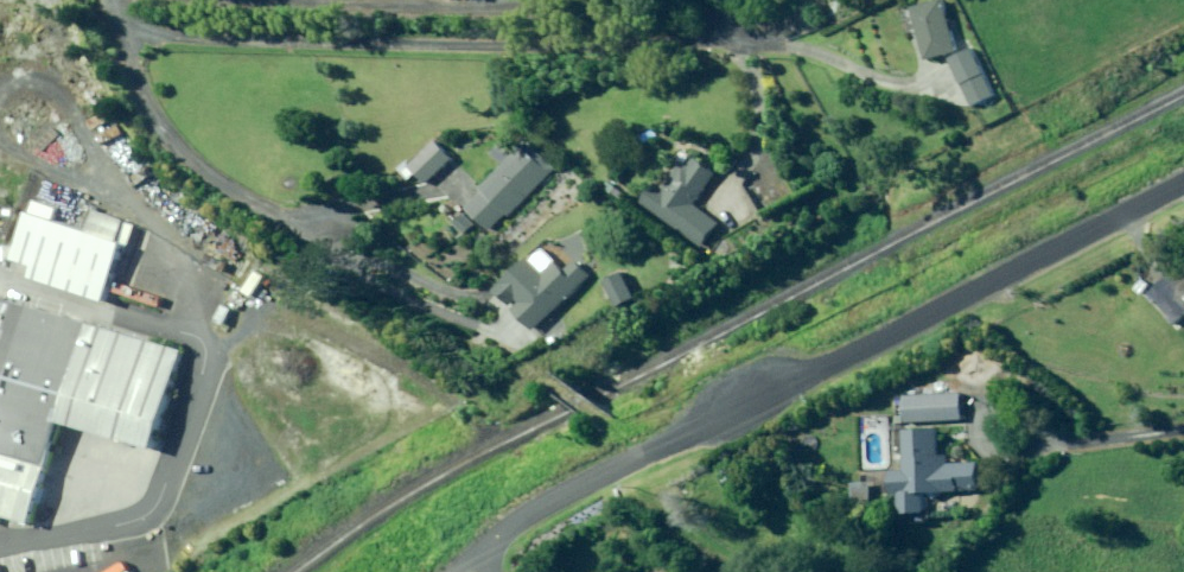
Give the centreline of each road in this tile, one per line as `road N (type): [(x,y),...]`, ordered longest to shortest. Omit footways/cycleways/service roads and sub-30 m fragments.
road 1 (residential): [(497,536),(538,508),(1183,182)]
road 2 (residential): [(115,23),(525,52),(759,45)]
road 3 (residential): [(329,246),(184,149),(141,84),(115,23)]

